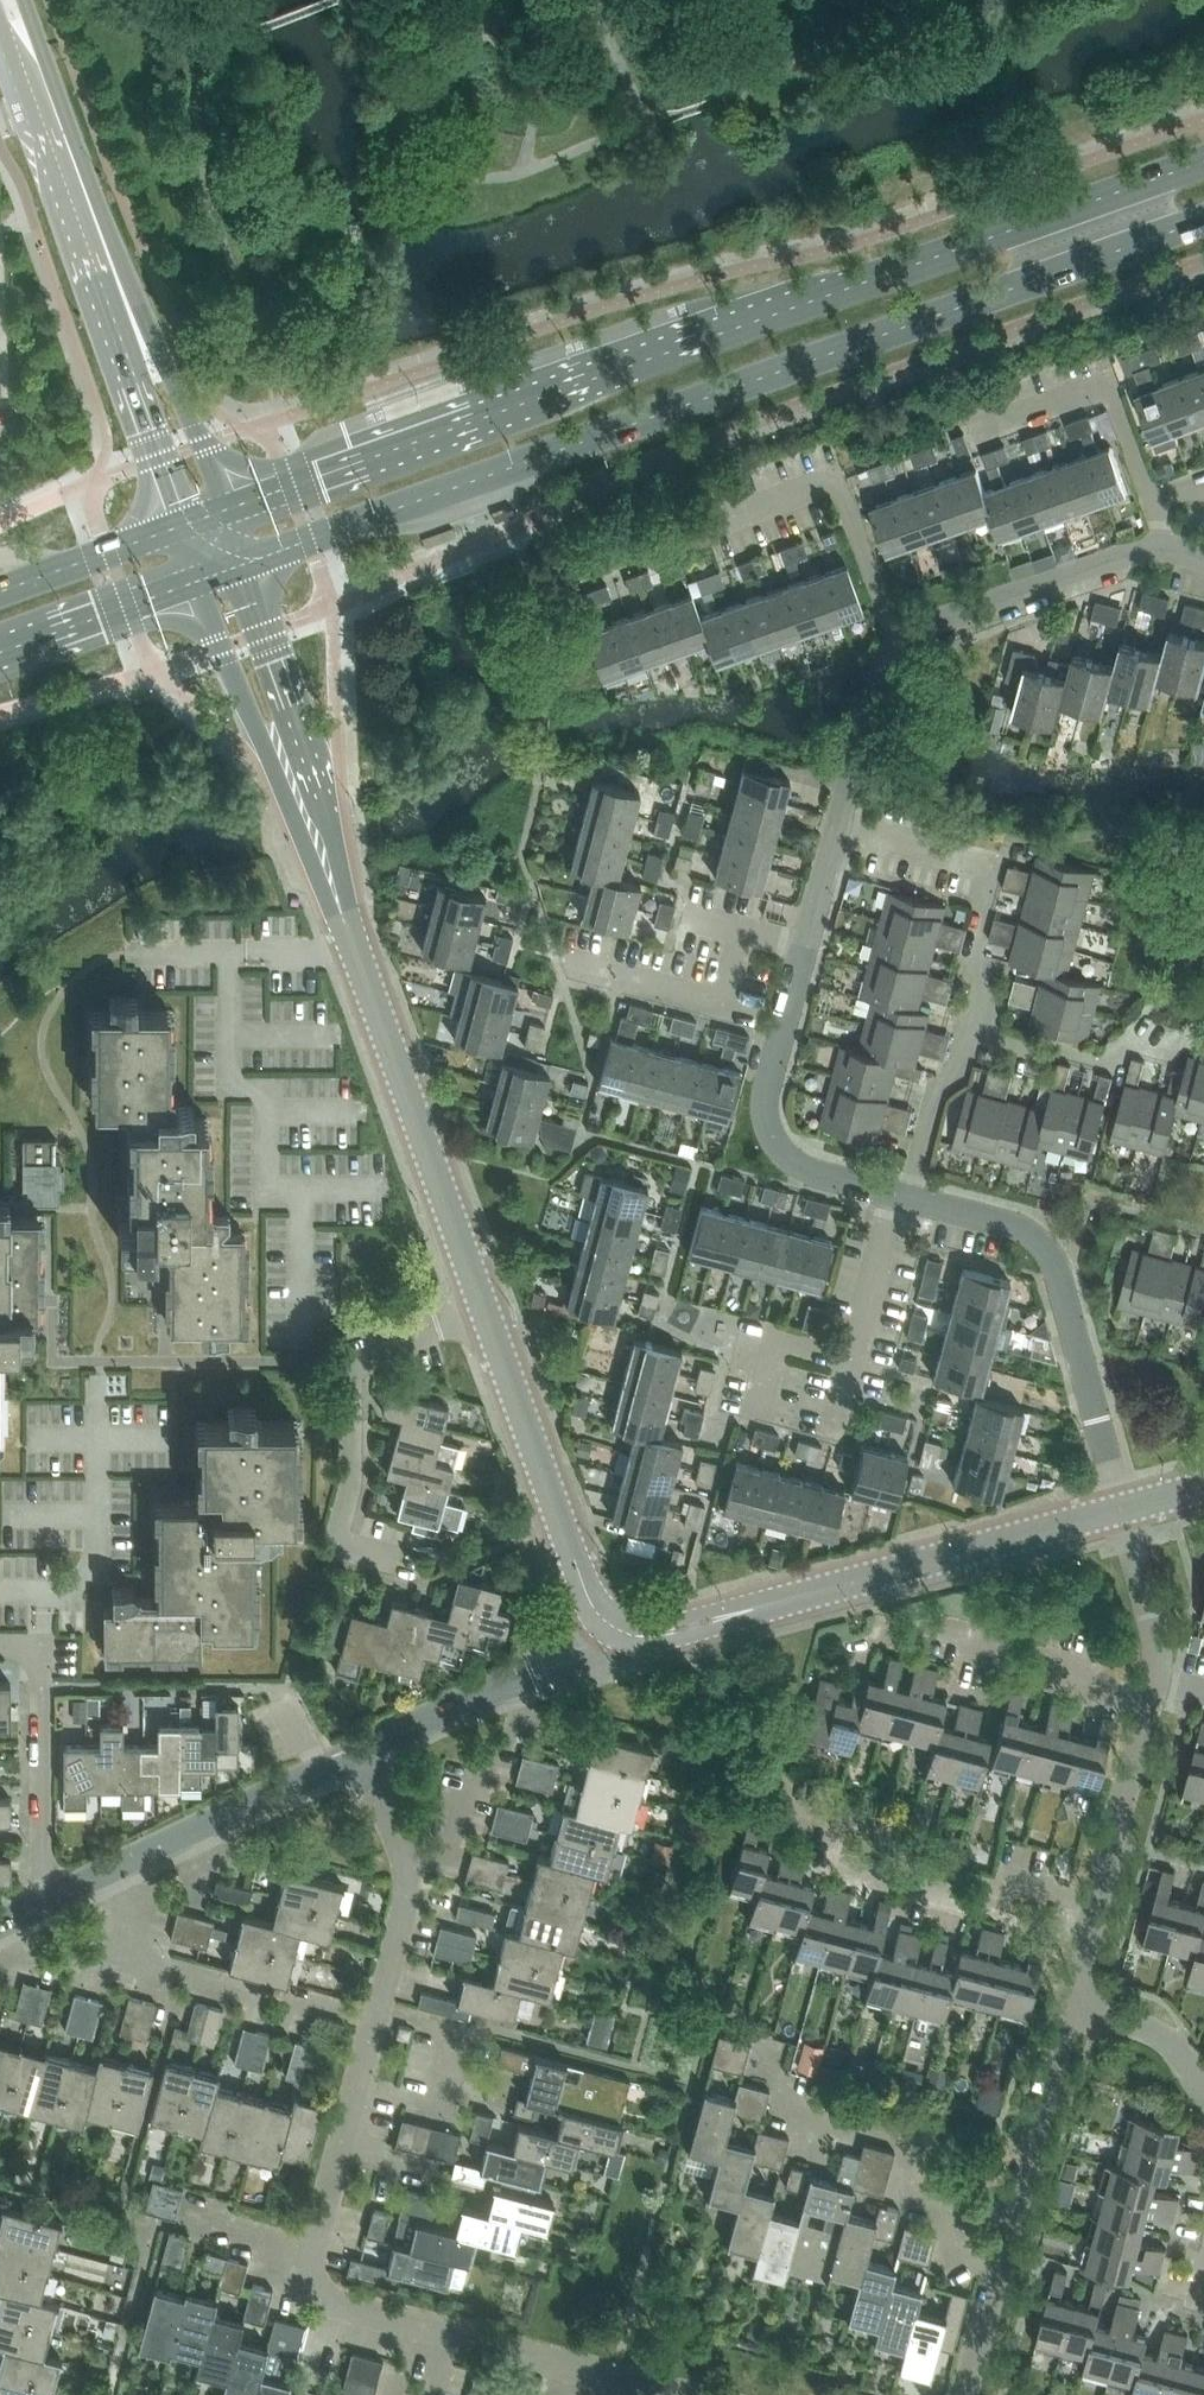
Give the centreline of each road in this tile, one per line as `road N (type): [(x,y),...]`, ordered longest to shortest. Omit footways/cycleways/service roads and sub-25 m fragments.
road 1 (primary): [(1203,161),(224,509)]
road 2 (primary): [(243,564),(1203,220)]
road 3 (tertiary): [(224,509),(25,0)]
road 4 (tertiary): [(0,22),(179,526)]
road 5 (tertiary): [(617,1628),(669,1632),(1121,1509)]
road 6 (residential): [(894,1193),(803,1168),(768,1125),(767,1088),(838,822)]
road 7 (residential): [(998,2268),(946,2255),(958,2212),(901,2197),(916,2140),(781,2115),(790,2080),(761,2072),(769,2042)]
road 8 (tertiary): [(486,1312),(343,910)]
road 9 (residential): [(678,2394),(466,2334),(441,2339),(339,2312),(319,2279),(314,2248)]
road 10 (residential): [(1121,1509),(1046,1249),(1008,1223),(909,1197)]
road 11 (residential): [(314,2248),(408,1873)]
road 12 (residential): [(1096,1903),(1010,1880),(970,1902),(877,1876),(889,1828),(794,1803)]
road 13 (tertiary): [(196,581),(319,880),(343,910)]
road 14 (tertiary): [(343,910),(329,815),(243,564)]
road 15 (residential): [(973,1028),(987,975),(968,970),(996,865),(838,822)]
road 16 (tertiary): [(617,1628),(585,1589),(486,1312)]
road 17 (residential): [(335,1546),(351,1480),(352,1355),(486,1312)]
road 18 (residential): [(42,1903),(41,1645),(0,1645)]
road 19 (unclassified): [(357,1753),(566,1661),(617,1628)]
road 20 (residential): [(1148,1708),(1083,1691),(1066,1664),(919,1625),(883,1628)]
road 21 (residential): [(895,640),(1138,549),(1162,547)]
road 22 (unclassified): [(104,1874),(357,1753)]
road 23 (residential): [(304,2004),(257,2003),(240,1988),(124,1955),(131,1930),(104,1874)]
road 24 (residential): [(1069,2006),(998,2268)]
road 25 (residential): [(831,1433),(894,1193)]
road 26 (residential): [(1165,1055),(1125,1044),(1119,1067),(973,1028)]
road 27 (primary): [(0,652),(196,581)]
road 28 (residential): [(1148,1708),(1096,1903)]
road 29 (residential): [(838,822),(878,670),(895,640)]
road 30 (primary): [(179,526),(0,590)]
road 31 (residential): [(973,1028),(953,1081),(938,1089),(909,1197)]
road 32 (residential): [(505,1746),(497,1775),(466,1788),(452,1843),(422,1871),(408,1873)]
road 33 (residential): [(1121,1509),(1154,1624),(1156,1678)]
road 34 (residential): [(1162,547),(1106,383)]
road 35 (residential): [(895,640),(836,479)]
road 36 (residential): [(1203,2094),(1156,2033),(1069,2006)]
road 37 (residential): [(998,2268),(964,2394)]
road 38 (residential): [(408,1873),(357,1753)]
road 39 (residential): [(314,2248),(198,2216)]

